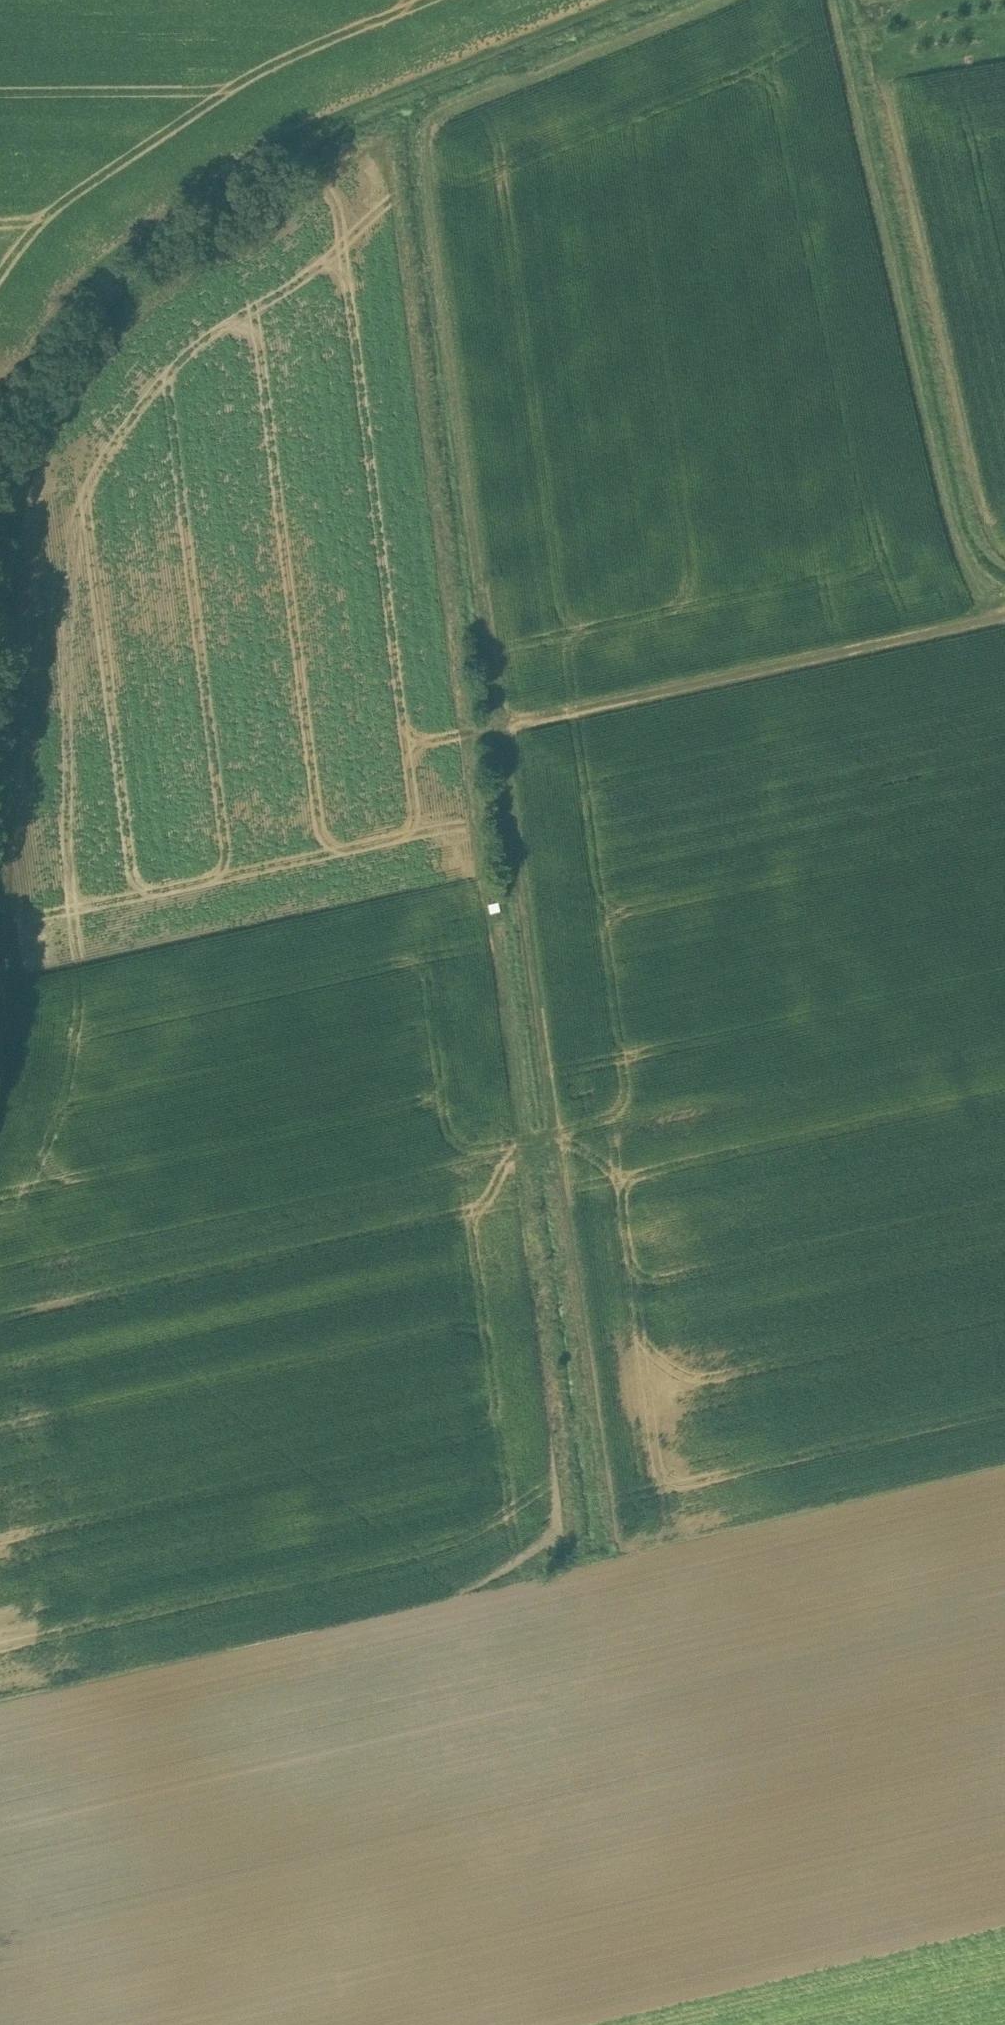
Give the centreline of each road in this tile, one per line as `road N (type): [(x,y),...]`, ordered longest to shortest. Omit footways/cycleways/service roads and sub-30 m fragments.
road 1 (track): [(1004,614),(471,733)]

